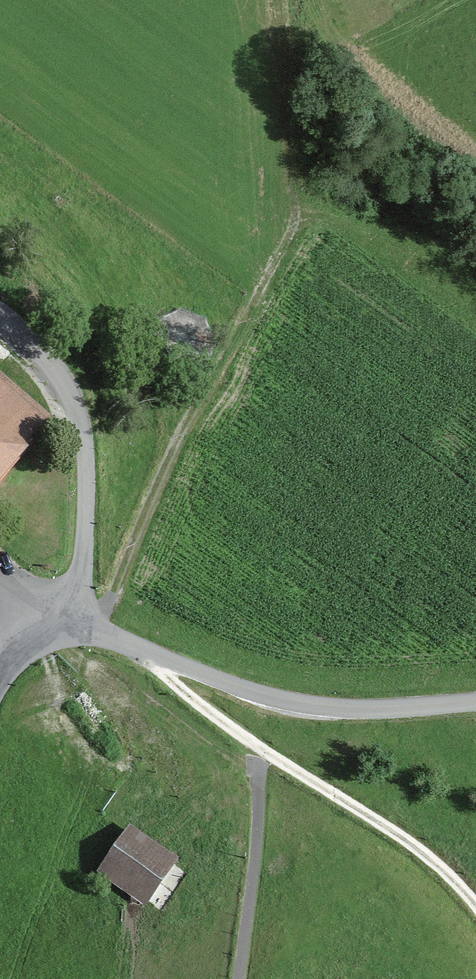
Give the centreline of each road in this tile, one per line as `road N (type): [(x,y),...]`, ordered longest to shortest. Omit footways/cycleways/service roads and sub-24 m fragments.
road 1 (track): [(290,224),(165,455),(110,597),(81,625)]
road 2 (track): [(475,912),(402,842),(260,752),(169,679),(157,657)]
road 3 (unclassified): [(81,625),(285,706),(475,704)]
road 4 (unclassified): [(0,316),(57,374),(78,412),(86,488),(81,625)]
road 5 (track): [(241,978),(260,752)]

